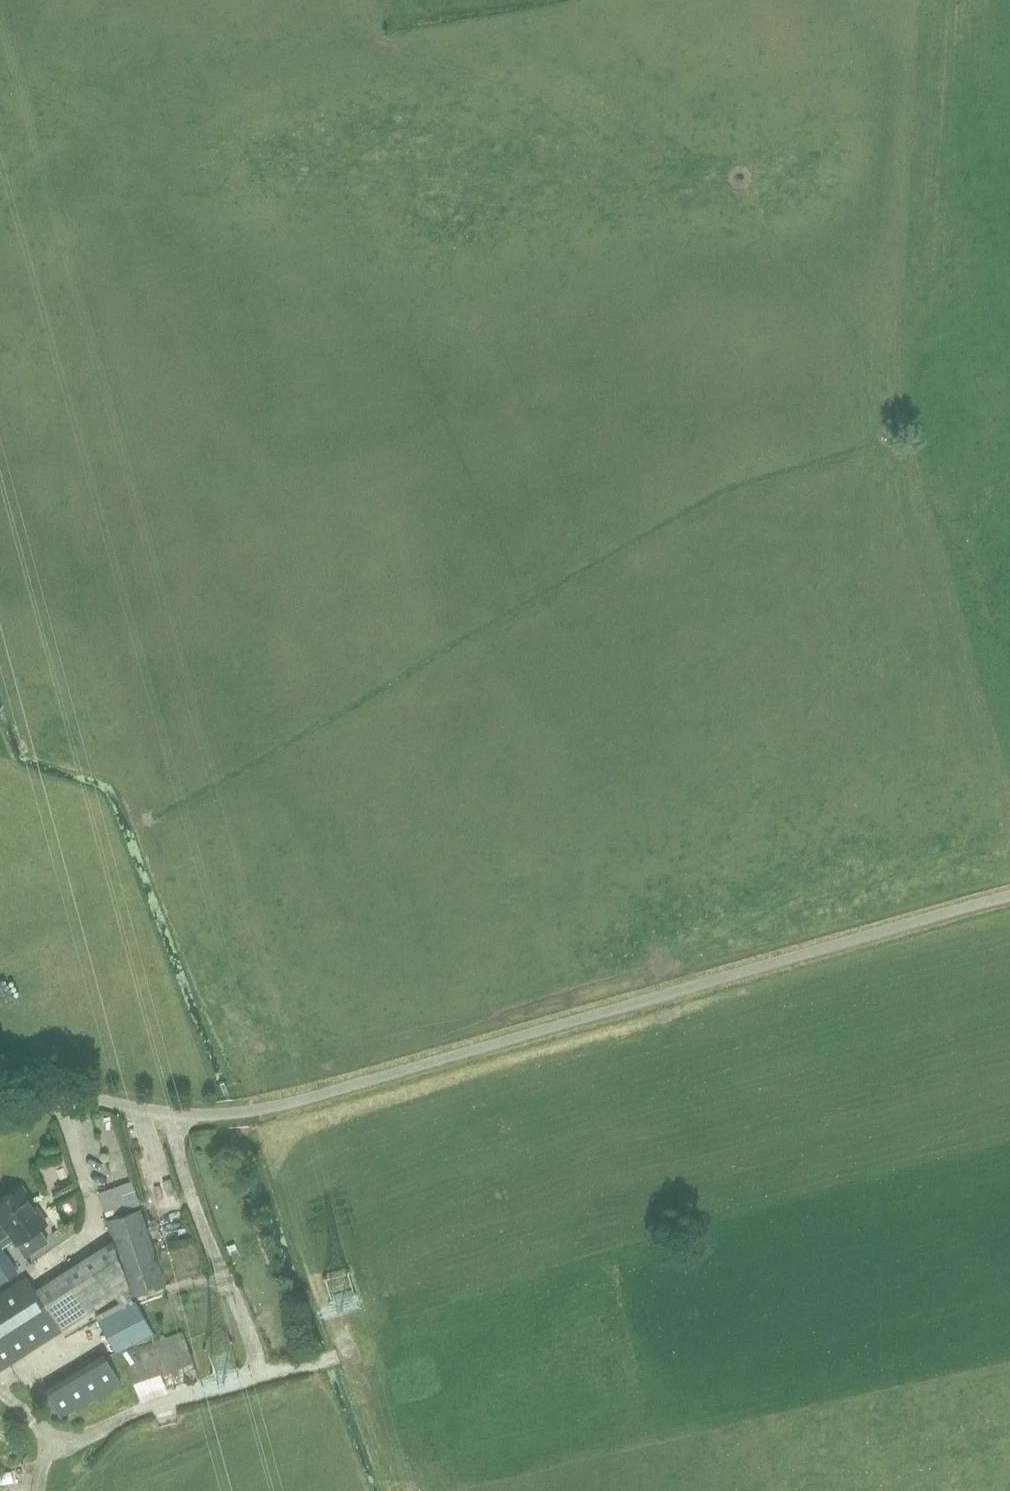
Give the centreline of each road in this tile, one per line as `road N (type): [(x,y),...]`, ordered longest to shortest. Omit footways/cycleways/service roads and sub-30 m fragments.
road 1 (unclassified): [(0,1079),(109,1105),(215,1114),(1009,896)]

